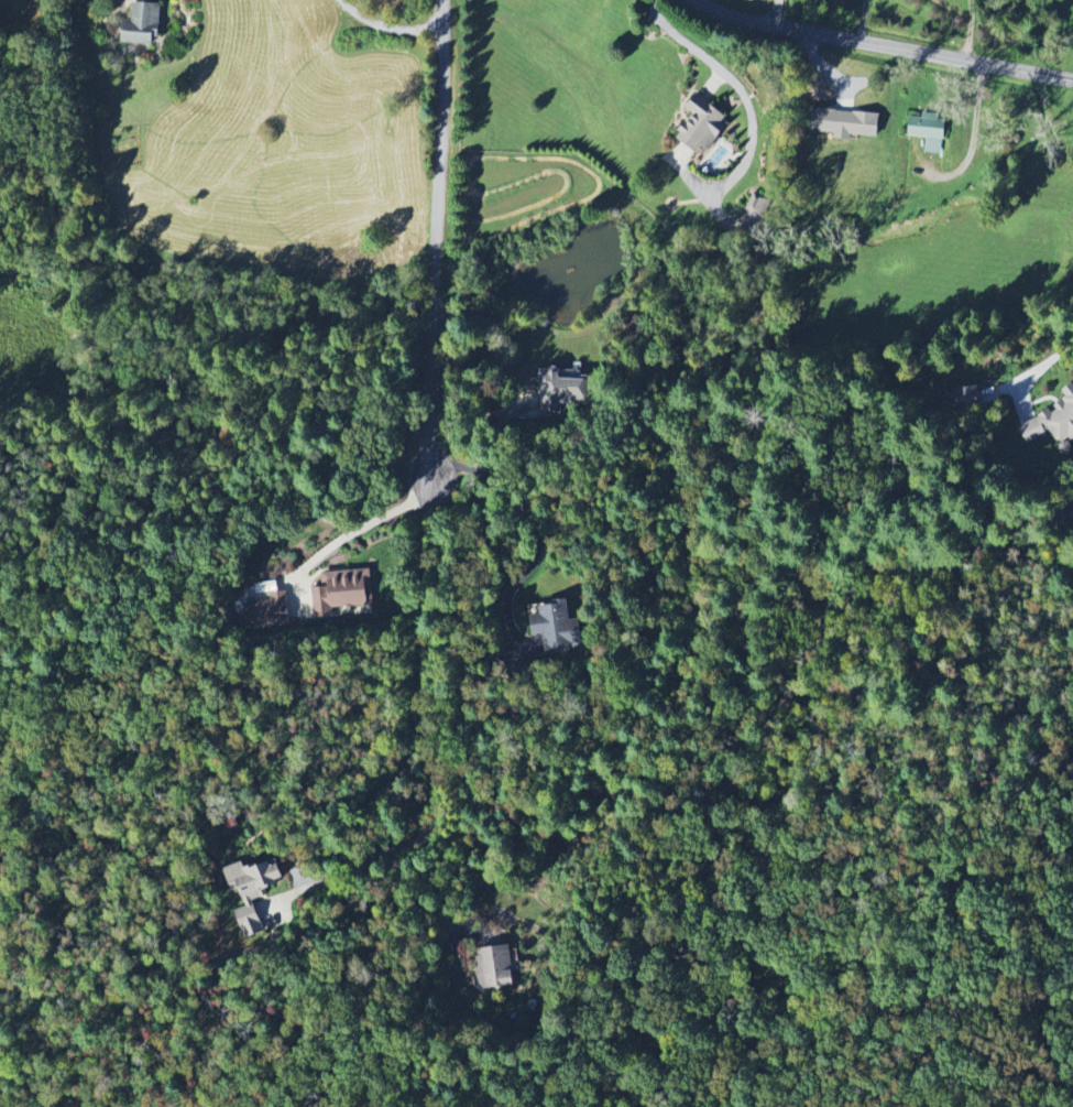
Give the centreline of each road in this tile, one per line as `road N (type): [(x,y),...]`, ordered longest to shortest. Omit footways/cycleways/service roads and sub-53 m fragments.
road 1 (residential): [(444,0),(431,488)]
road 2 (residential): [(695,0),(747,23),(1072,85)]

